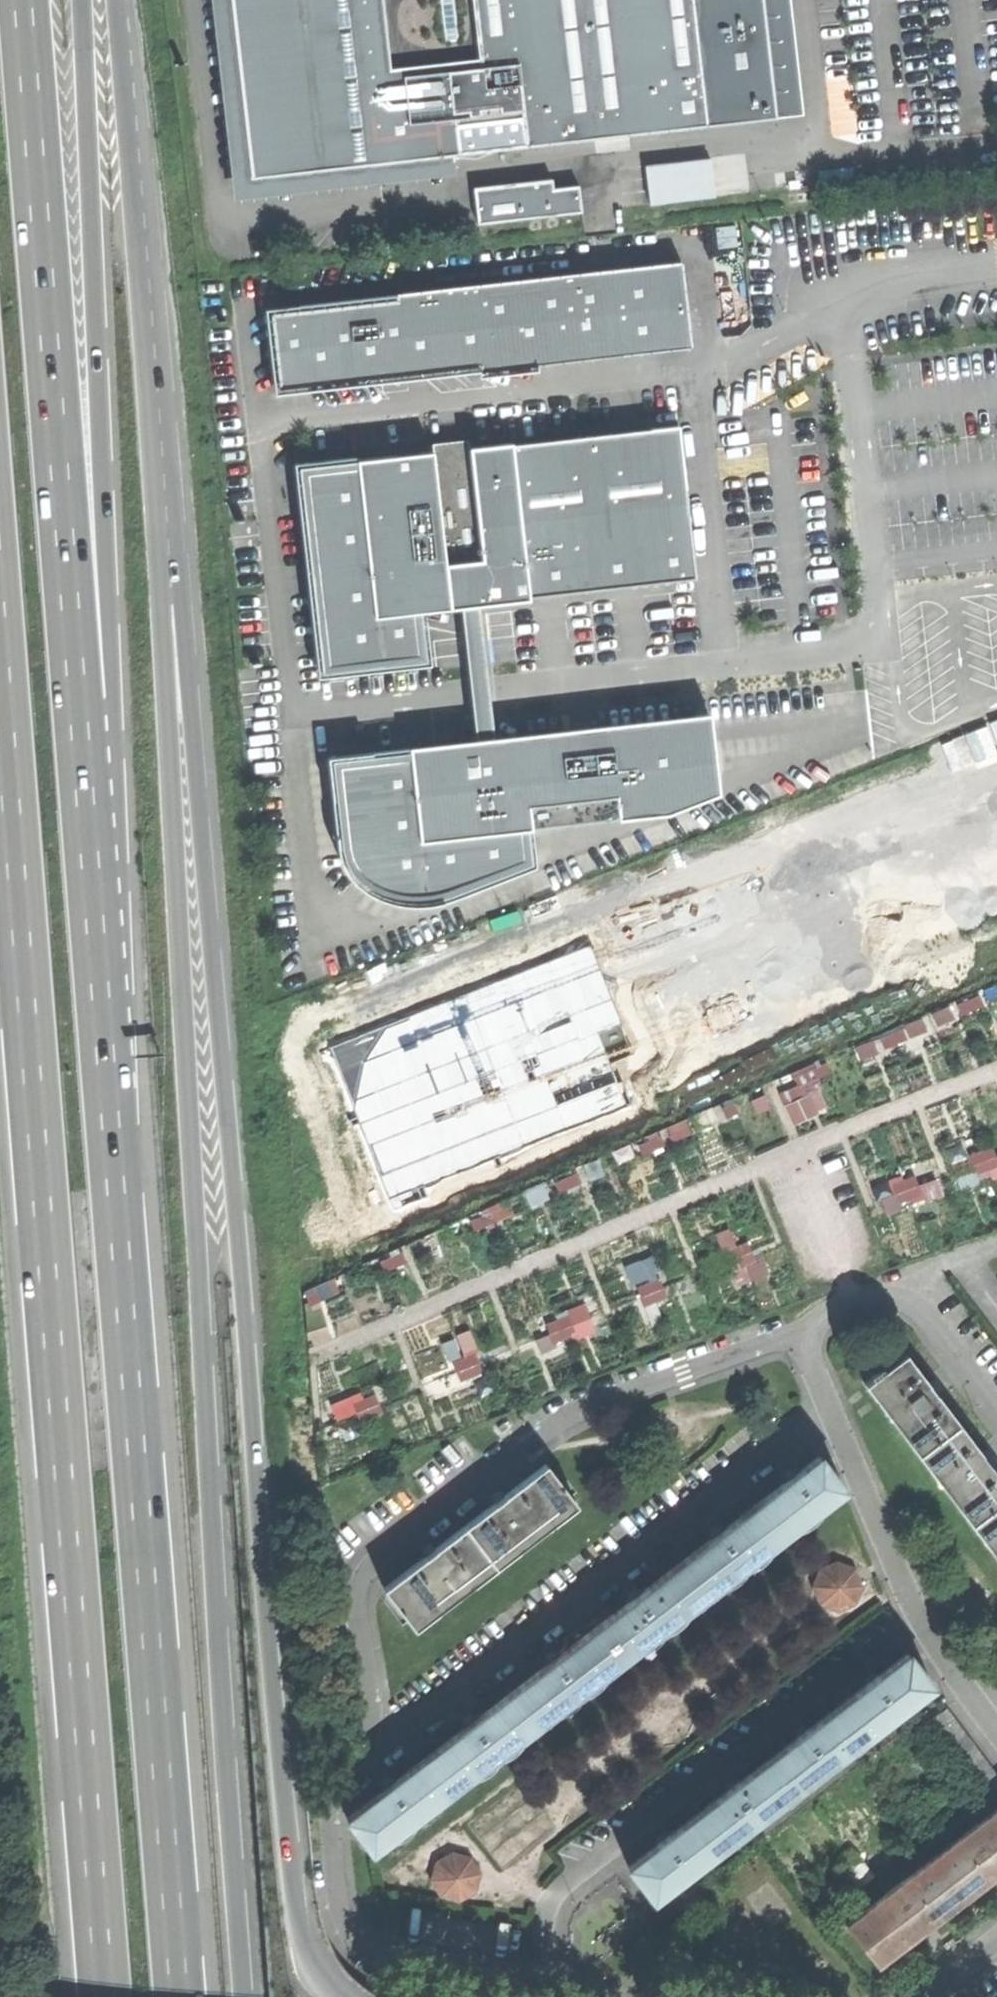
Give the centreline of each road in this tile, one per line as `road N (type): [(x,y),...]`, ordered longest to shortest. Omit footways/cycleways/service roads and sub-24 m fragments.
road 1 (trunk): [(337,1996),(313,1972),(297,1901),(188,669),(161,600)]
road 2 (trunk): [(245,1996),(161,600)]
road 3 (trunk): [(0,630),(104,1996)]
road 4 (trunk): [(179,1996),(78,698)]
road 5 (trunk): [(78,698),(107,638),(79,0)]
road 6 (trunk): [(78,698),(20,0)]
road 7 (residential): [(811,1354),(780,1343),(562,1416),(384,1564),(365,1591),(378,1741)]
road 8 (trunk): [(161,600),(116,0)]
road 9 (residential): [(378,1741),(413,1739),(836,1421)]
road 10 (residential): [(921,1628),(566,1898),(554,1942),(570,1987)]
road 11 (residential): [(378,1741),(335,1804),(330,1828),(339,1906),(357,1944),(570,1987)]
road 12 (residential): [(996,1416),(916,1309),(898,1298),(852,1296),(833,1309),(811,1354)]
road 13 (residential): [(836,1421),(921,1628)]
road 14 (residential): [(921,1628),(996,1726)]

